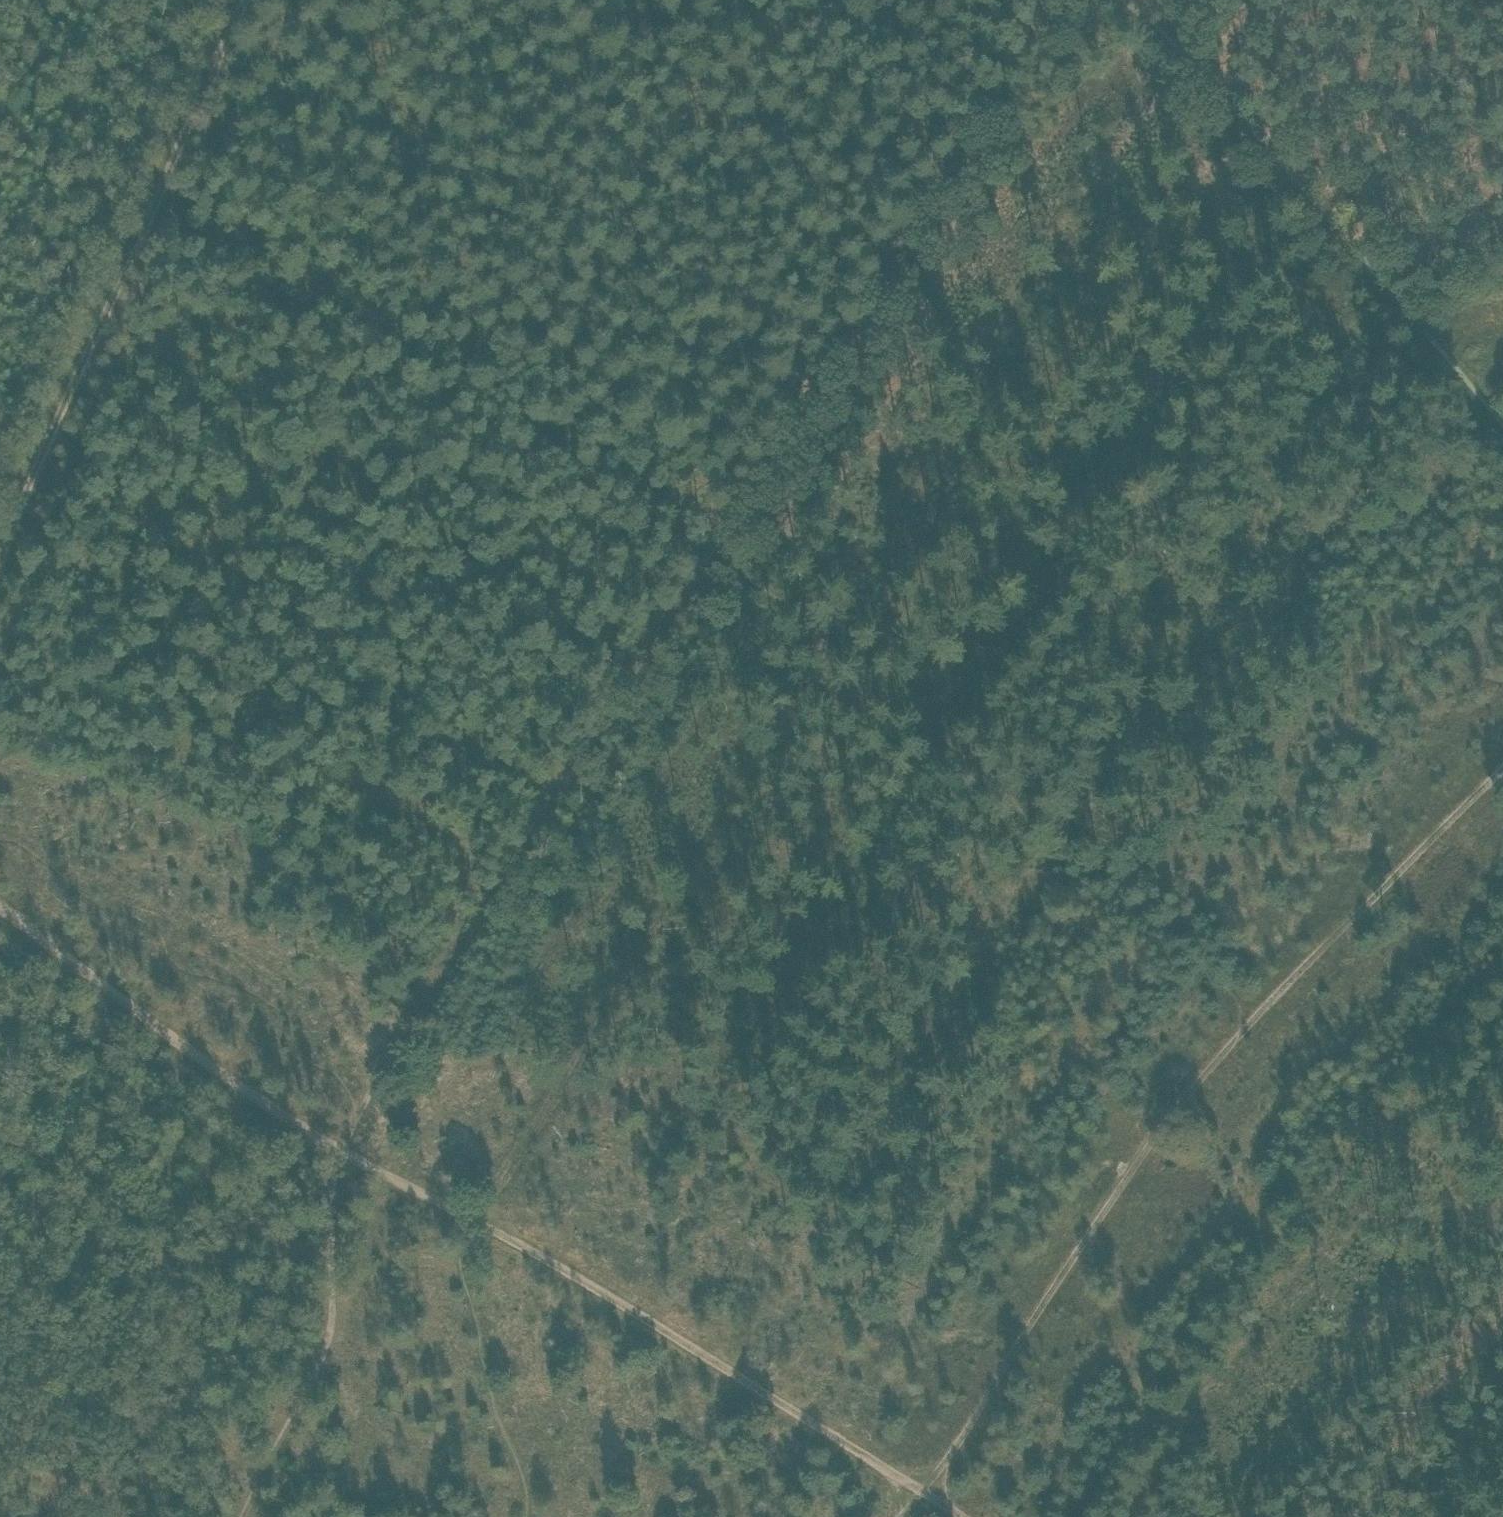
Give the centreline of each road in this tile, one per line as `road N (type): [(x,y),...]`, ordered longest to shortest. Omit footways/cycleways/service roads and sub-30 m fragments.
road 1 (track): [(965,1516),(928,1492),(1140,1156),(1255,1015),(832,656)]
road 2 (track): [(708,559),(366,1099)]
road 3 (track): [(0,564),(245,0)]
road 4 (track): [(908,1516),(928,1492),(466,1219)]
road 5 (track): [(0,919),(333,1148)]
road 6 (track): [(333,1148),(334,1328),(243,1516)]
road 7 (track): [(1255,1015),(1502,772)]
road 8 (track): [(950,158),(811,388)]
road 9 (track): [(708,559),(811,388)]
road 10 (track): [(950,158),(1012,57),(1018,0)]
road 11 (track): [(832,656),(708,559)]
road 12 (track): [(333,1148),(466,1219)]

